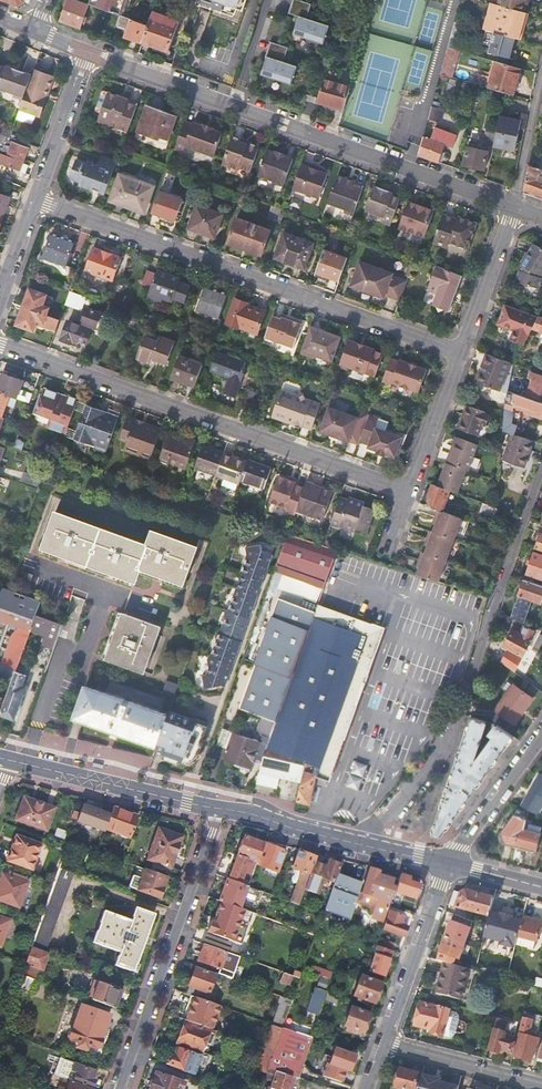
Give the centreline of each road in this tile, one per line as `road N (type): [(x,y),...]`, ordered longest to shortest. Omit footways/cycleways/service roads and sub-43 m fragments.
road 1 (residential): [(35,200),(459,353)]
road 2 (residential): [(0,345),(407,492)]
road 3 (residential): [(363,843),(452,733),(541,467)]
road 4 (residential): [(233,106),(513,209)]
road 5 (residential): [(220,809),(120,1088)]
road 6 (secondary): [(11,755),(220,809)]
road 7 (residential): [(382,1041),(448,864)]
road 8 (residential): [(382,1041),(541,1083)]
road 9 (residential): [(541,734),(448,864)]
road 10 (residential): [(35,200),(89,53)]
road 11 (residential): [(459,353),(513,209)]
road 12 (residential): [(89,53),(233,106)]
road 13 (residential): [(407,492),(459,353)]
road 14 (secondary): [(220,809),(363,843)]
road 15 (residential): [(541,75),(513,209)]

